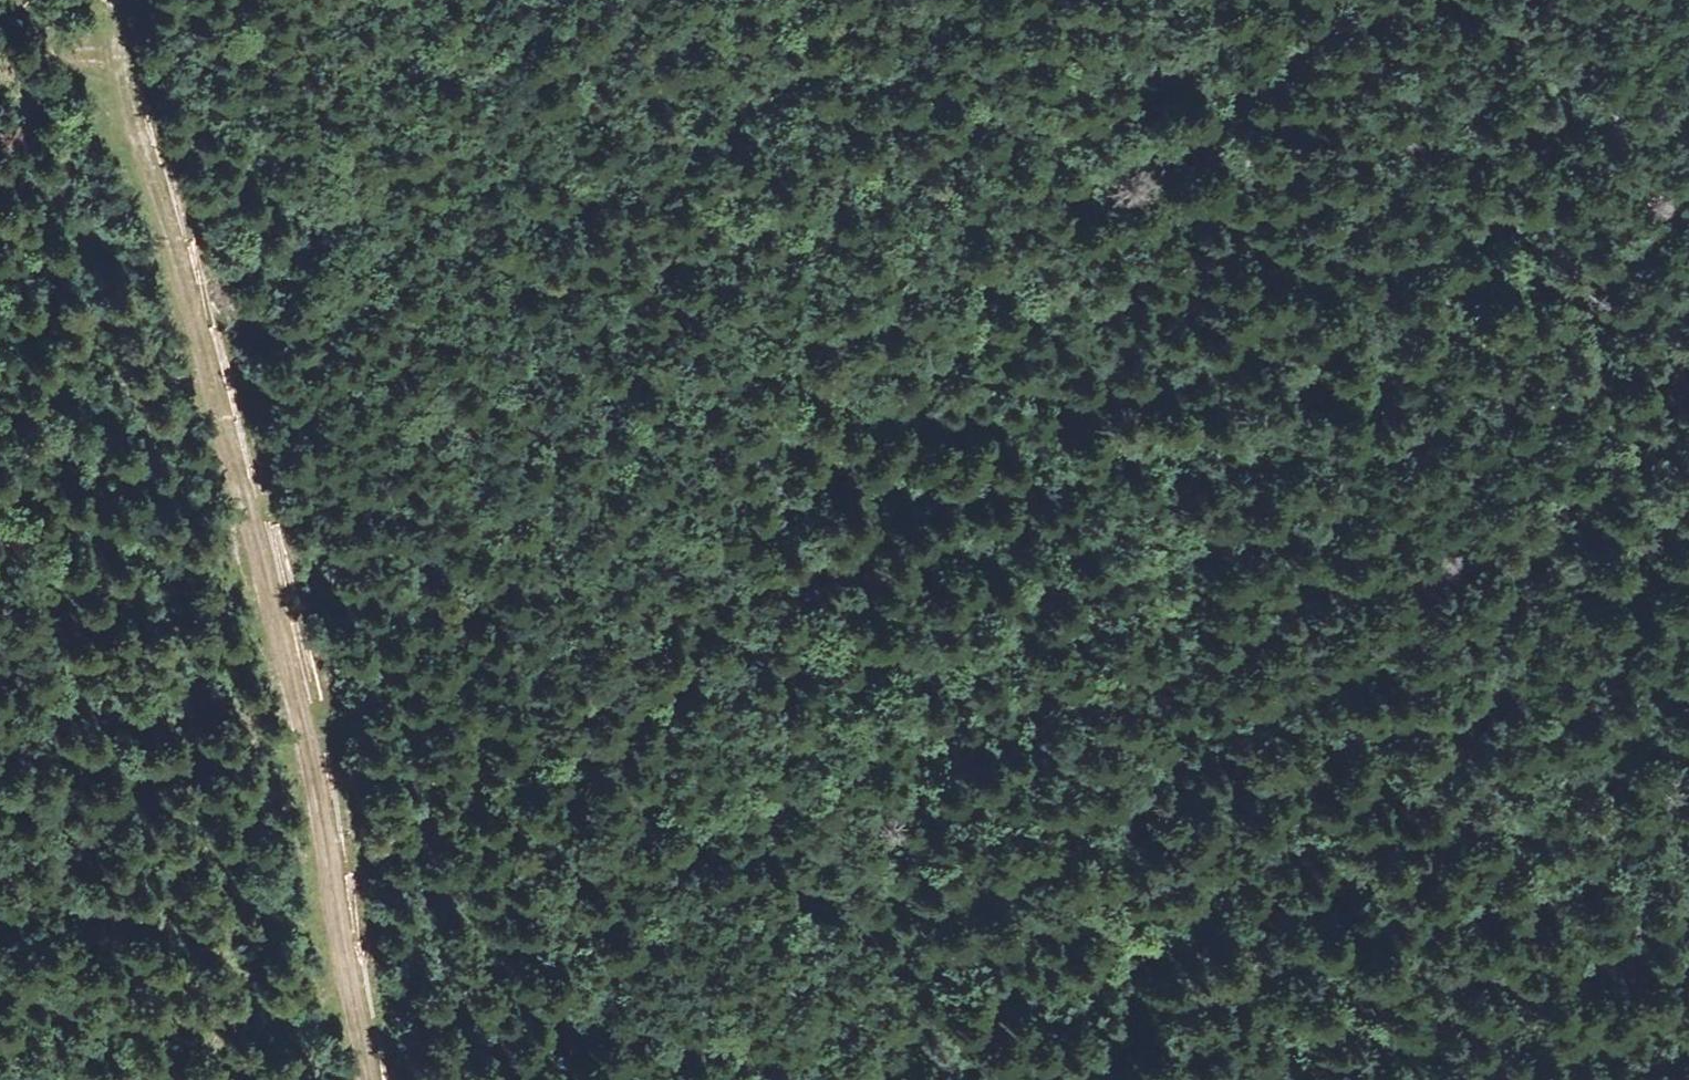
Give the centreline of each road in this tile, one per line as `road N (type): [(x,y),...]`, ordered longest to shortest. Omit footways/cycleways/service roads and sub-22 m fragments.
road 1 (track): [(364,1079),(254,529),(202,327),(128,114),(121,0)]

